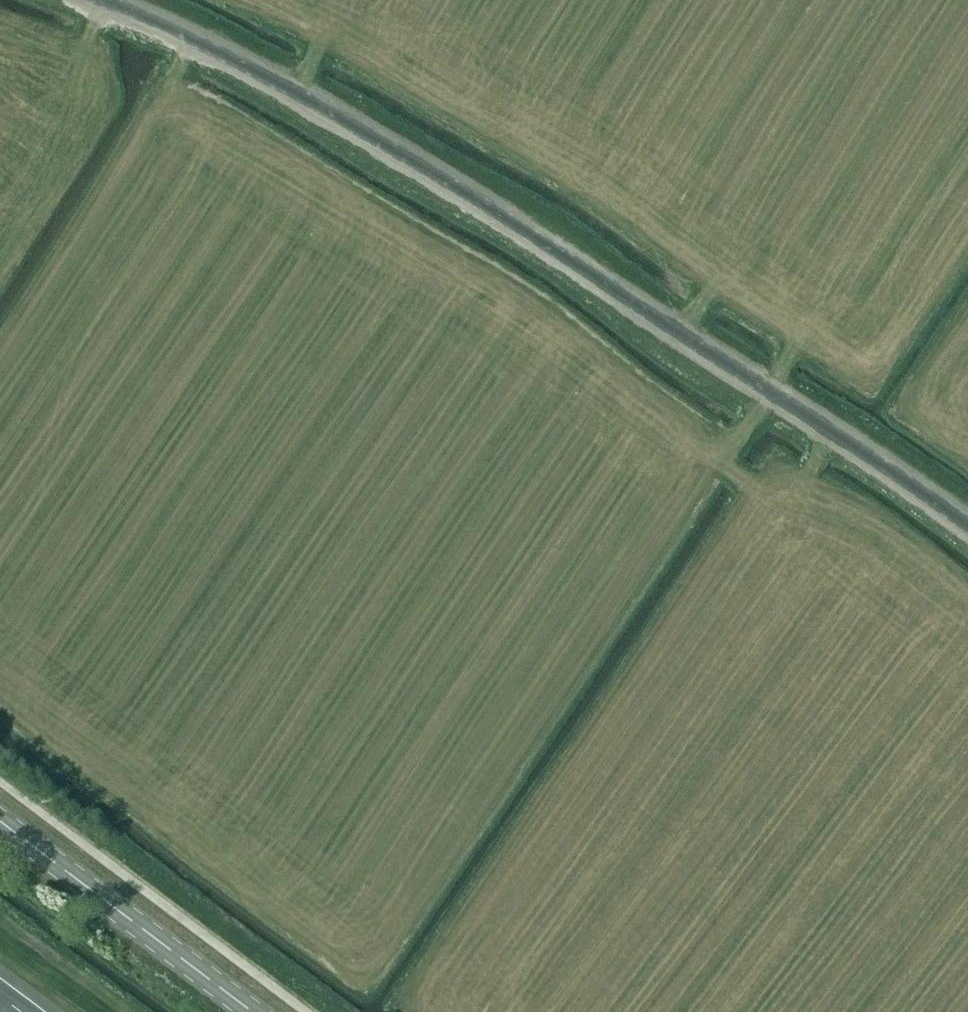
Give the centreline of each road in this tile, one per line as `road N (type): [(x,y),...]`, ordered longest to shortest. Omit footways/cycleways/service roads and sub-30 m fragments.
road 1 (unclassified): [(967,532),(721,356),(496,214),(194,45),(88,0)]
road 2 (tertiary): [(247,1011),(0,825)]

